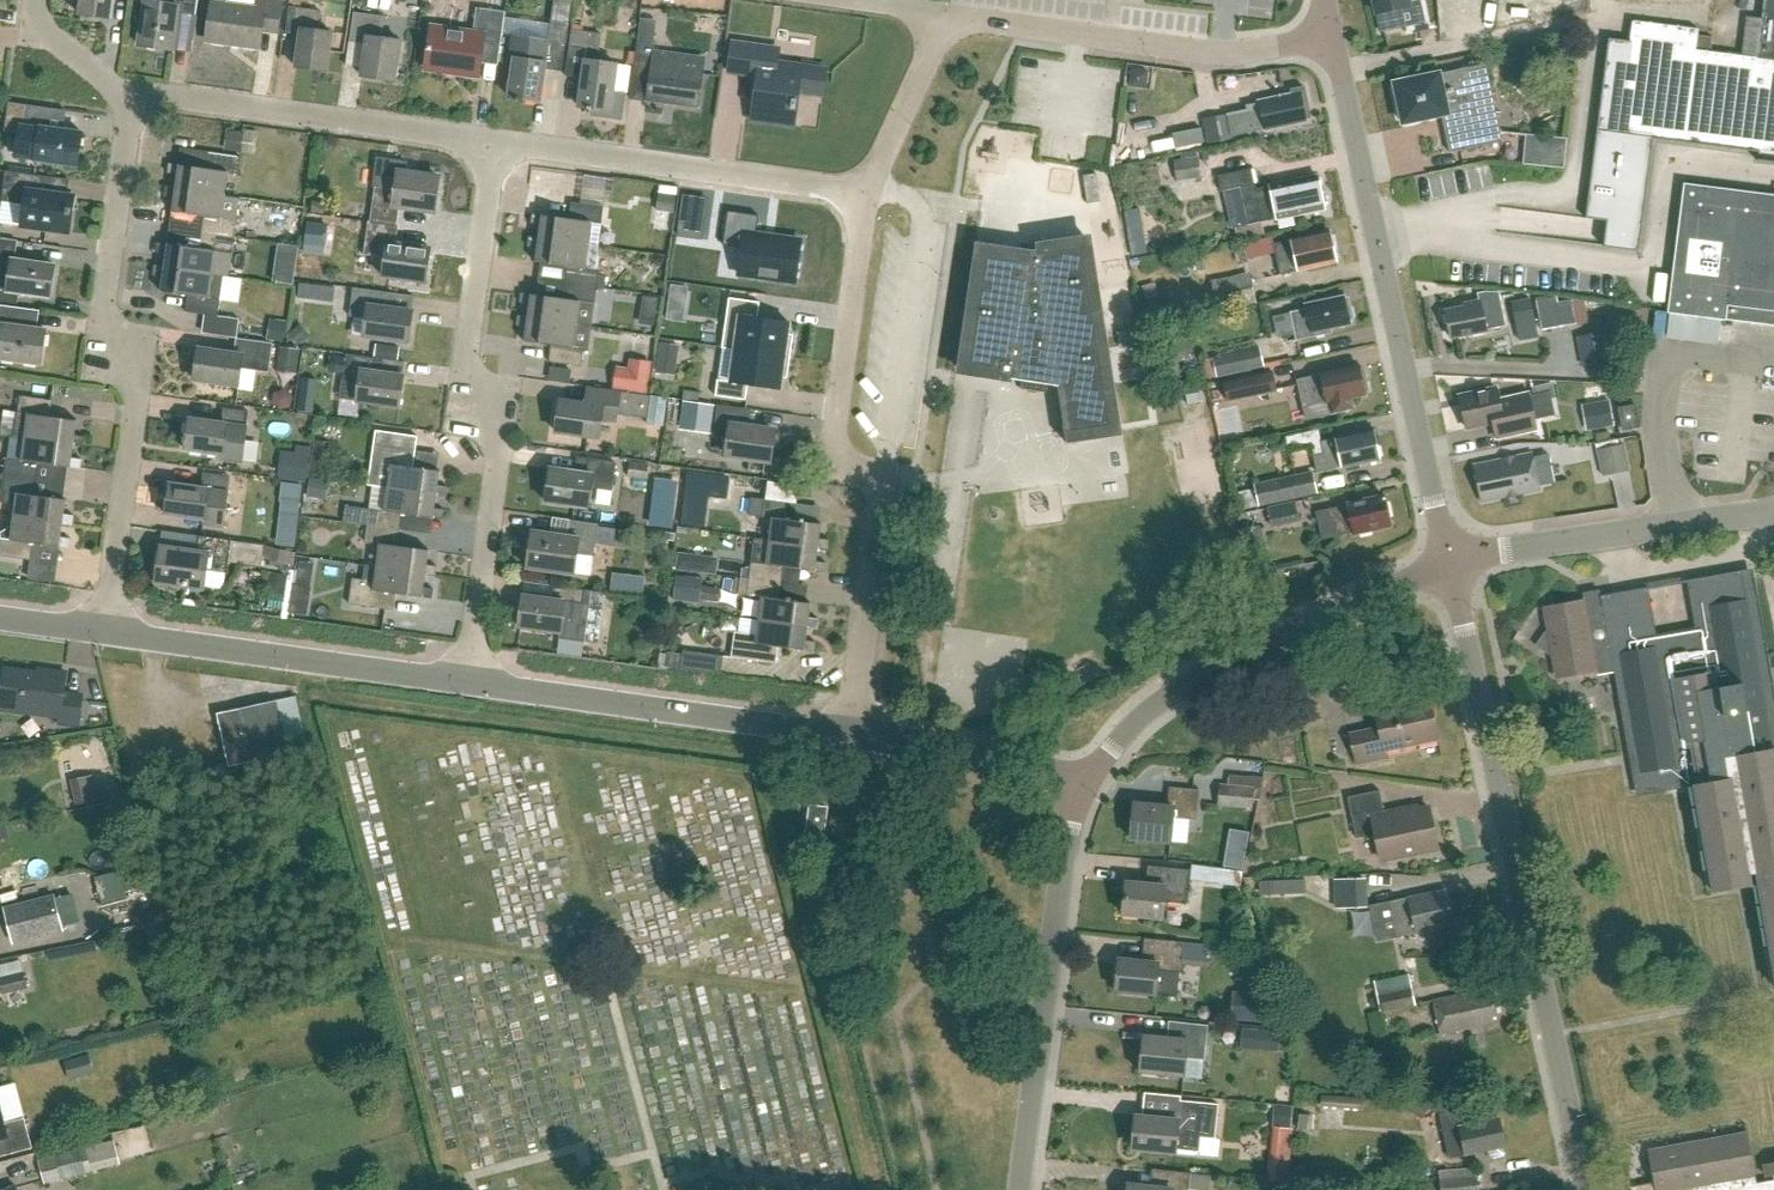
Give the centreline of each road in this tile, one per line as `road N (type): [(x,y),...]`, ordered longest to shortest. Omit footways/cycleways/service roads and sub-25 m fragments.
road 1 (unclassified): [(1583,1189),(1448,559)]
road 2 (residential): [(849,735),(883,480),(863,474),(835,445),(865,192)]
road 3 (residential): [(101,631),(135,397),(101,308),(132,93)]
road 4 (residential): [(464,680),(498,456),(464,357),(494,142)]
road 5 (unclassified): [(1448,559),(1329,32)]
road 6 (residential): [(1084,787),(1157,703),(1448,559)]
road 7 (residential): [(1017,1189),(1066,833),(1084,787)]
road 8 (residential): [(849,735),(464,680)]
road 9 (residential): [(946,14),(1223,52),(1329,32)]
road 10 (residential): [(865,192),(494,142)]
road 11 (residential): [(464,680),(101,631)]
road 12 (residential): [(494,142),(132,93)]
road 13 (residential): [(1448,559),(1773,516)]
road 14 (residential): [(1084,787),(1019,761),(849,735)]
road 15 (residential): [(865,192),(946,14)]
road 16 (residential): [(132,93),(49,35),(37,0)]

